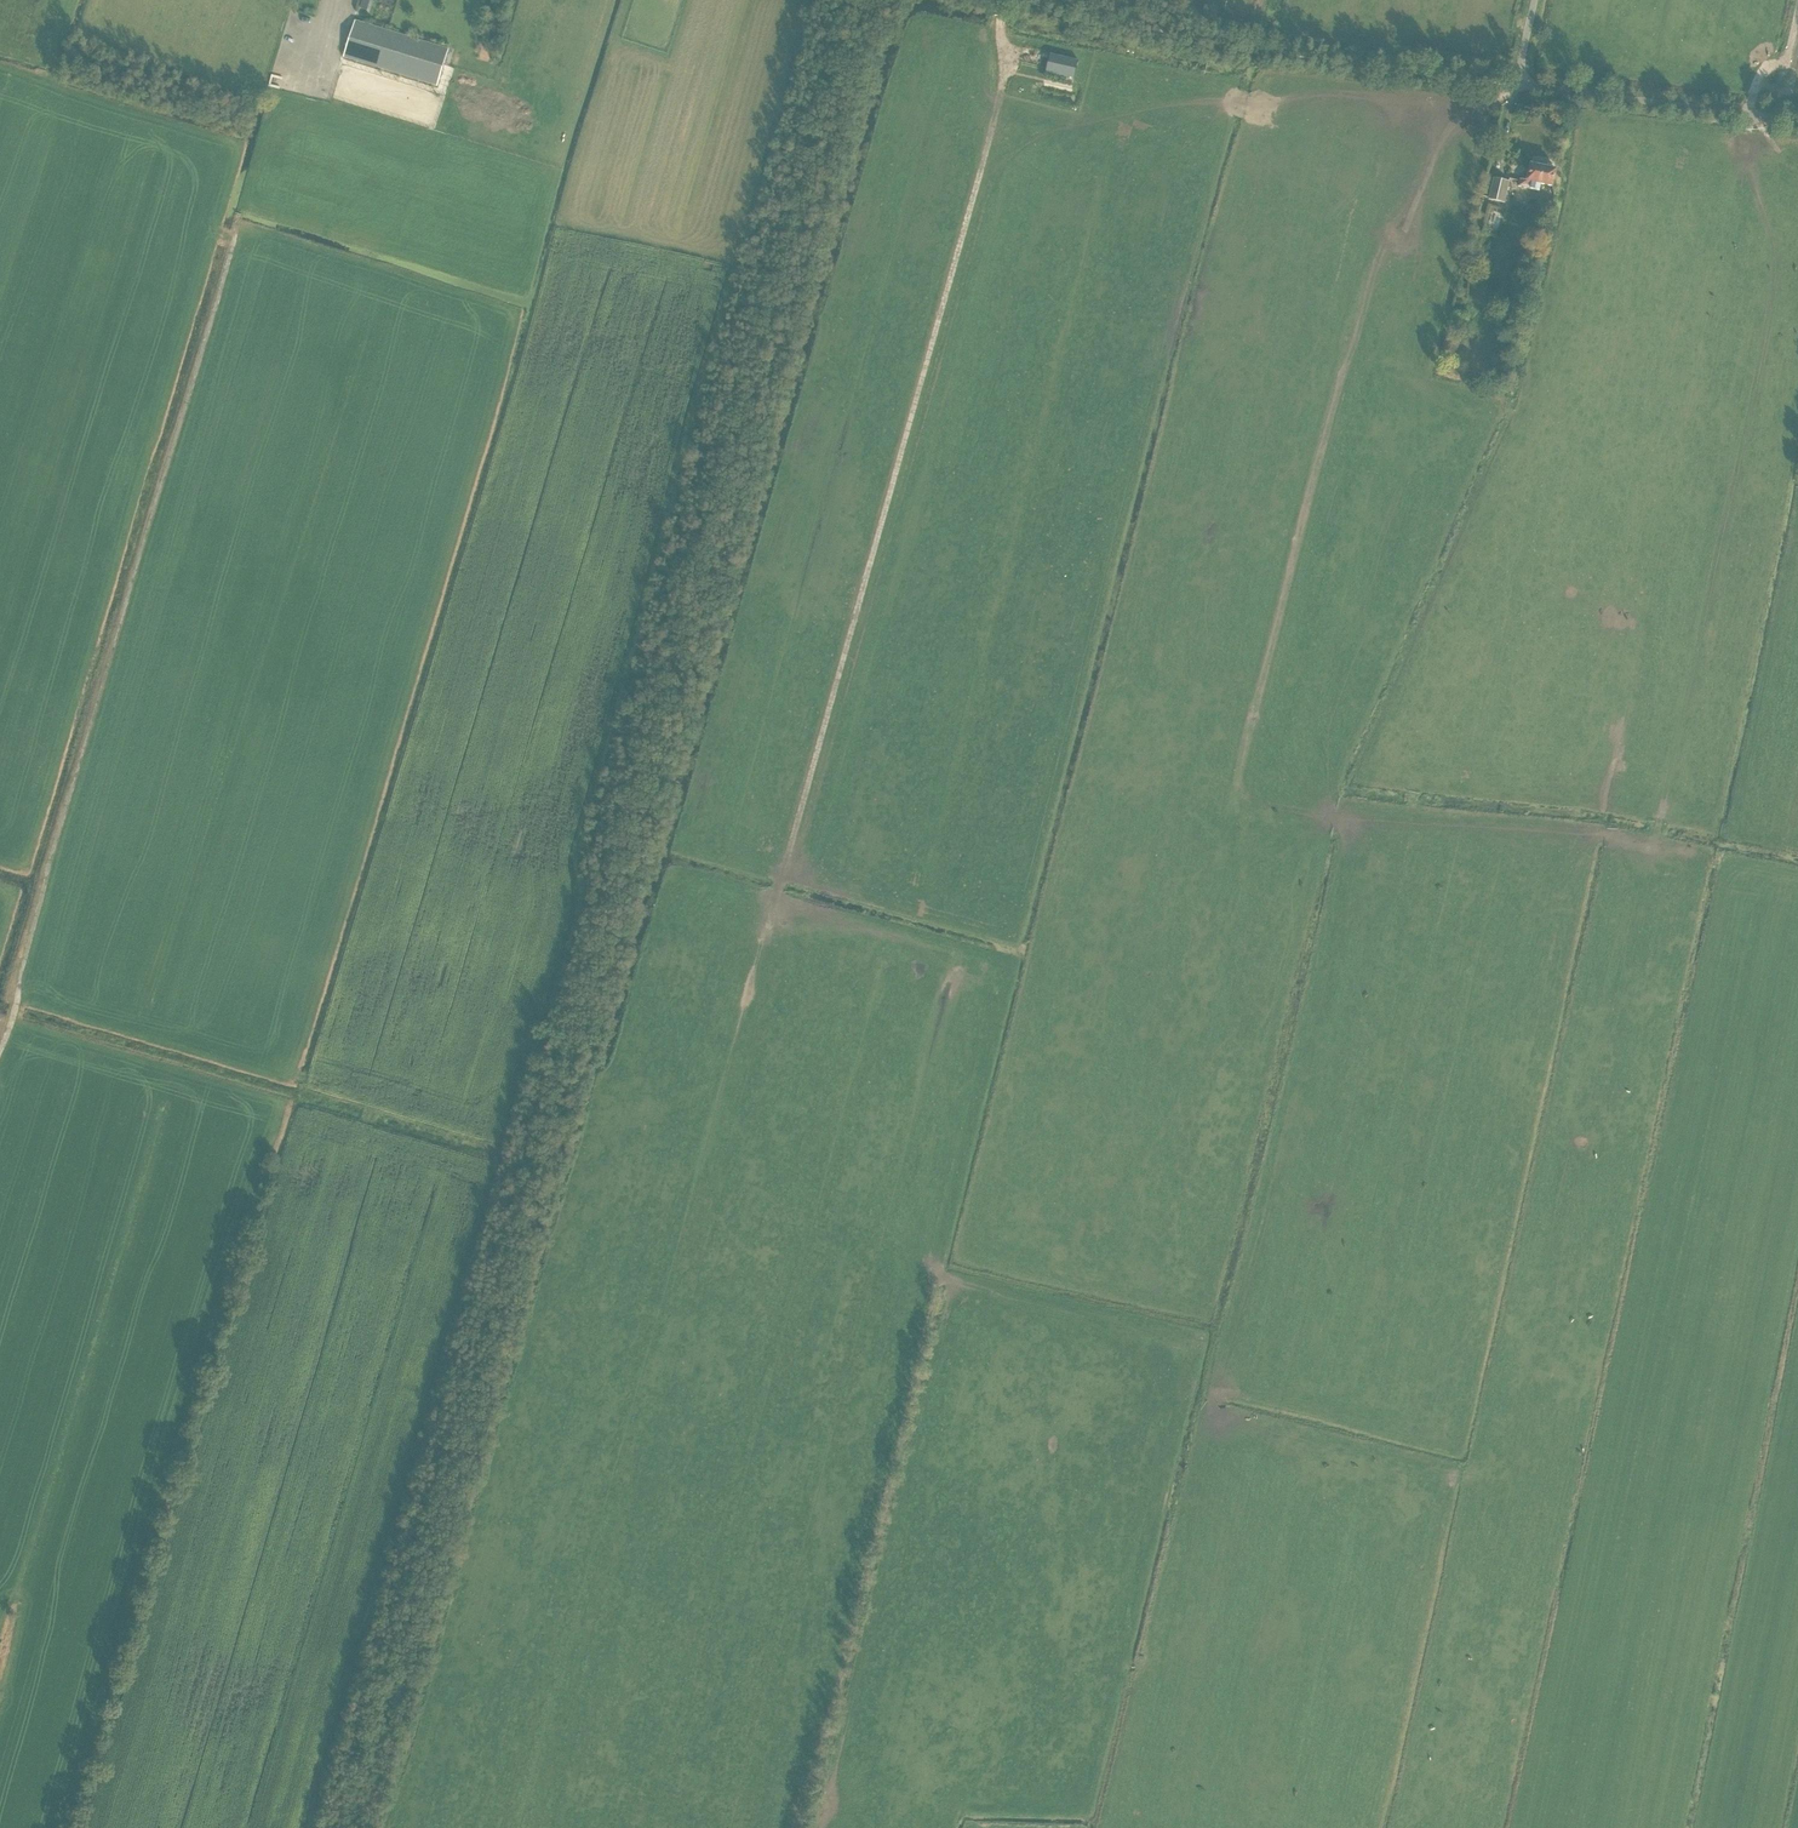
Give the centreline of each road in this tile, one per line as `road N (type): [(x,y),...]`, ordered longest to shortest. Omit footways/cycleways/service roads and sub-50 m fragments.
road 1 (track): [(1001,0),(1000,93),(767,926)]
road 2 (unclassified): [(1797,122),(1527,84),(1519,64),(1534,0)]

